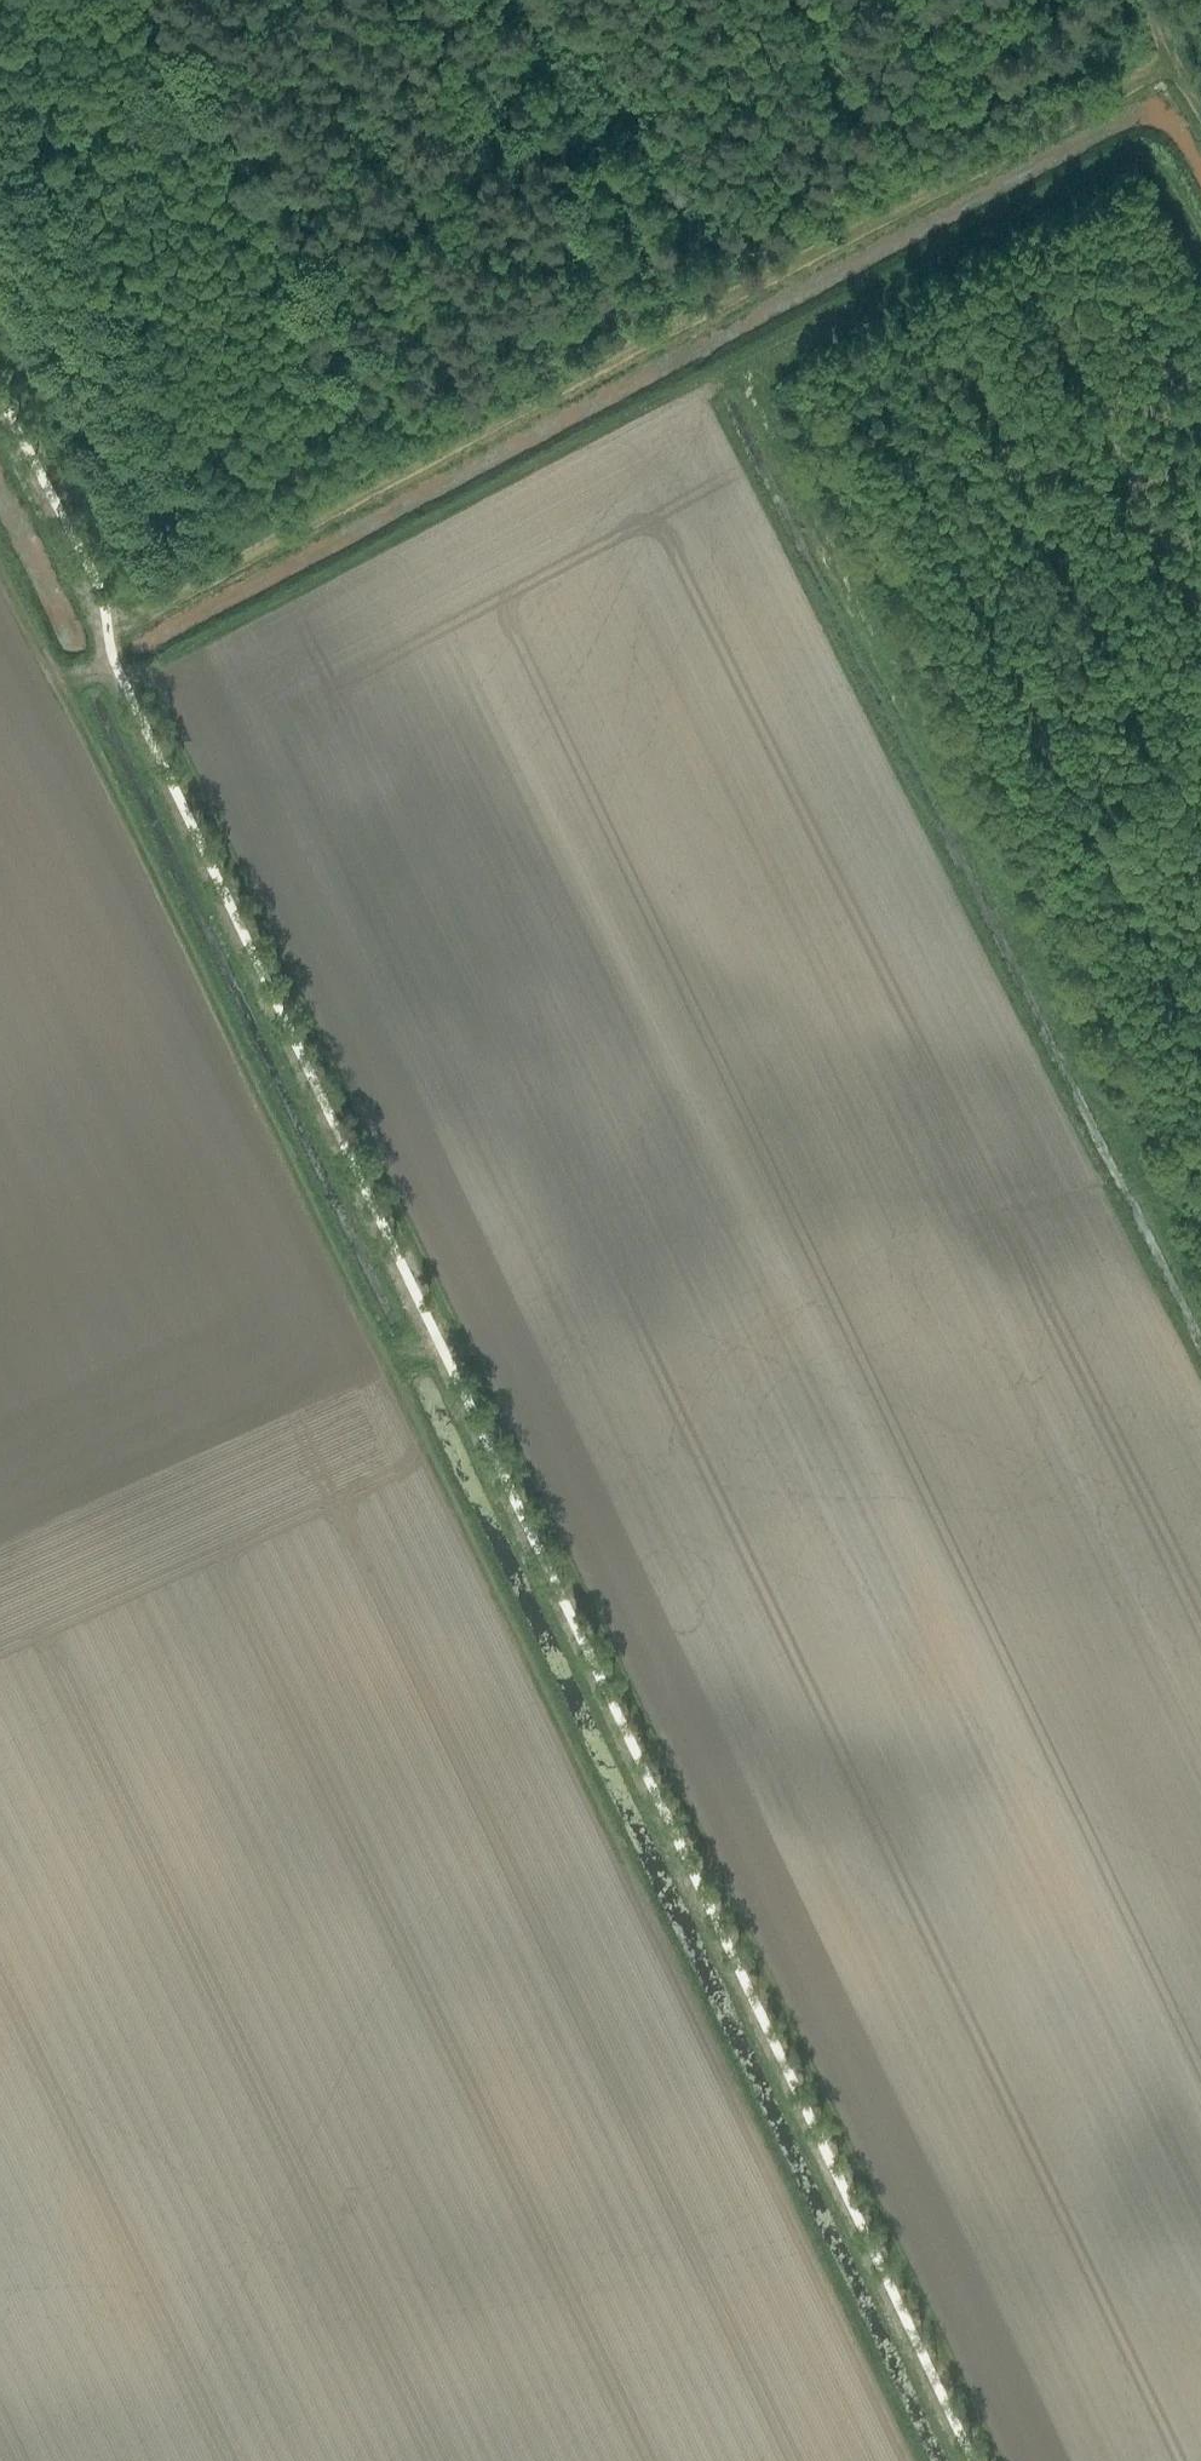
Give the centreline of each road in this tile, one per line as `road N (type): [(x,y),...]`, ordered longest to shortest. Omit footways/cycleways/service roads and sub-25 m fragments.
road 1 (track): [(60,681),(87,672),(99,648),(113,639),(1176,58)]
road 2 (track): [(0,558),(428,1441)]

